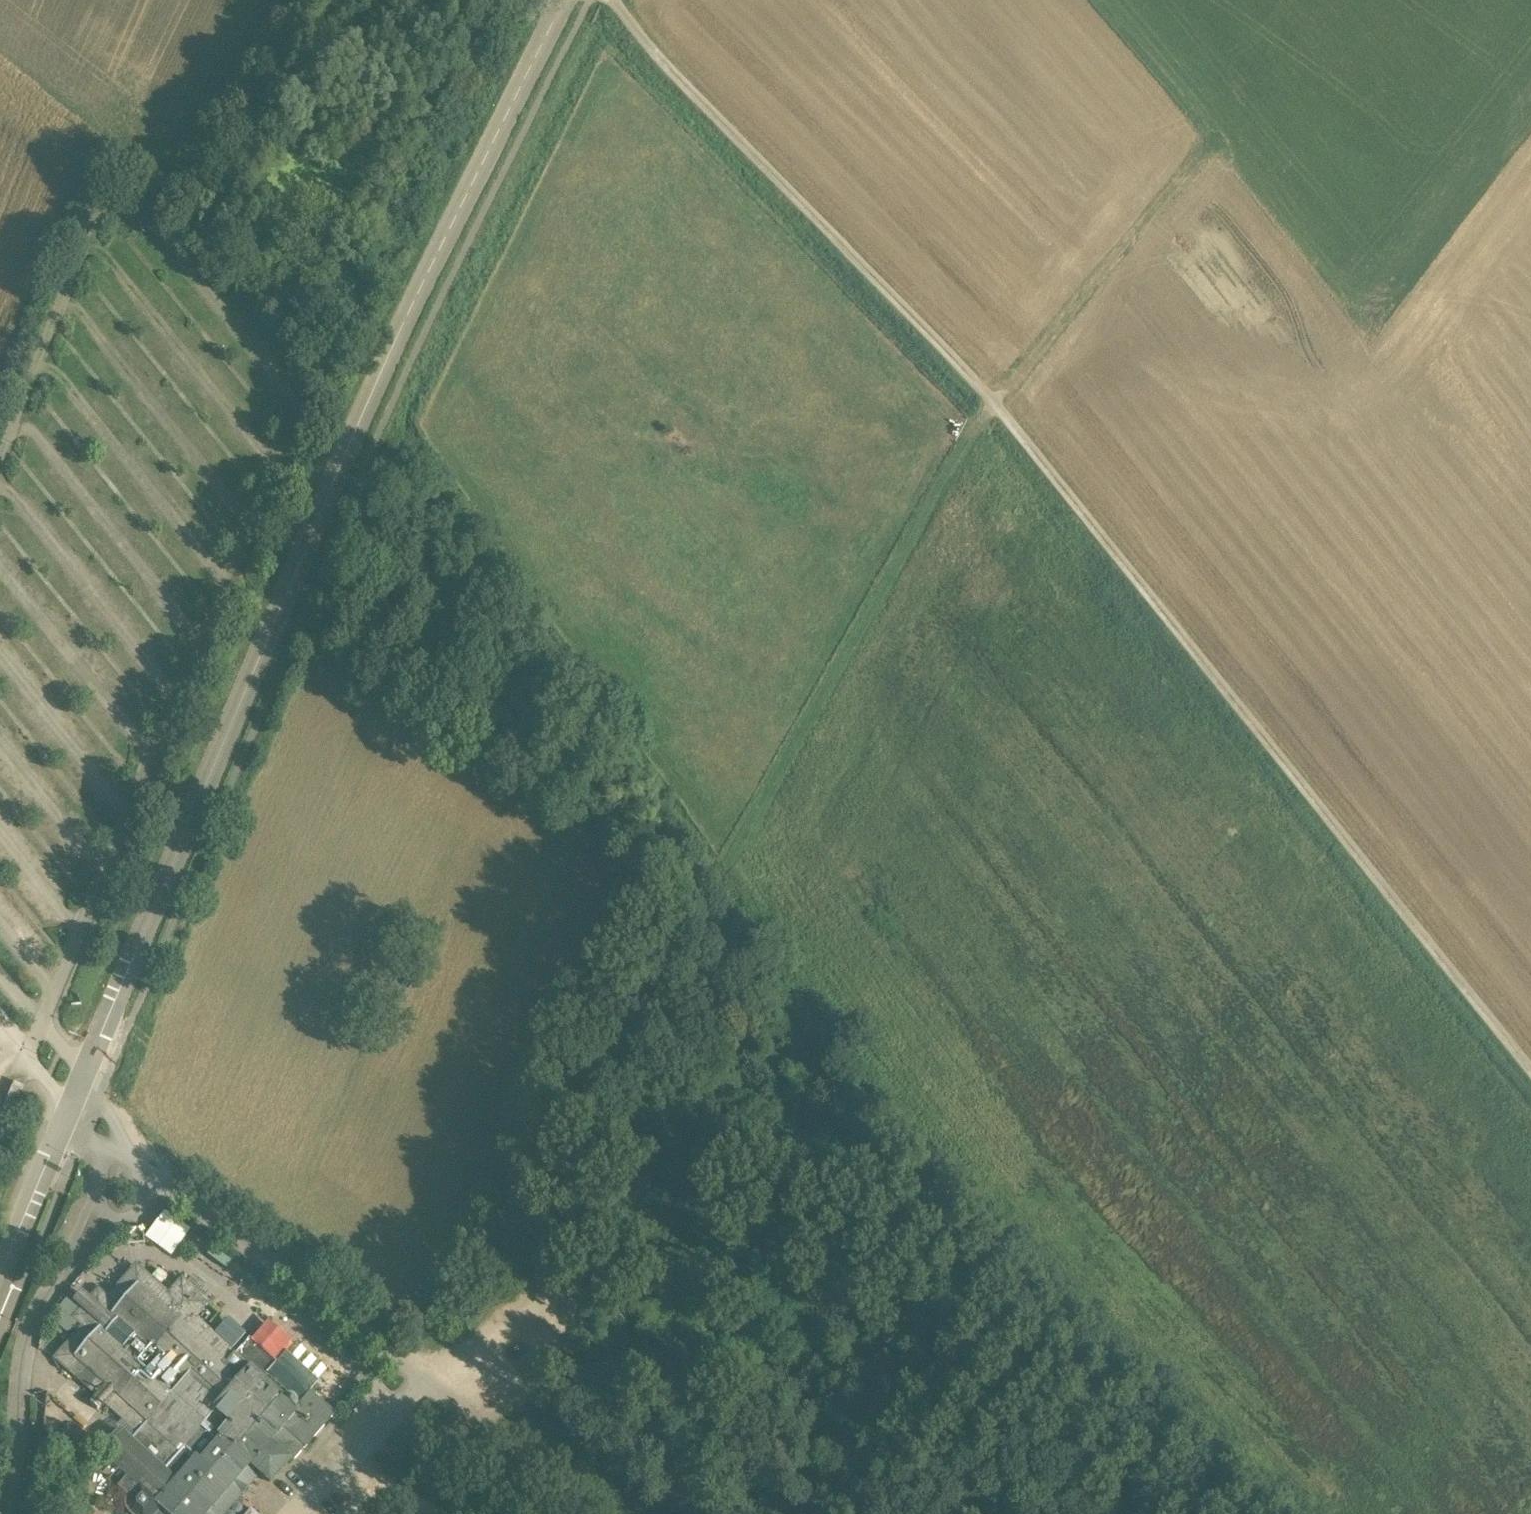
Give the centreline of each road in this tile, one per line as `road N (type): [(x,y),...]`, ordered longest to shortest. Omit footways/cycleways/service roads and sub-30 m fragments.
road 1 (track): [(1530,1064),(1008,419),(610,0)]
road 2 (tertiary): [(0,1275),(380,376),(564,0)]
road 3 (track): [(740,879),(990,443),(1229,151)]
road 4 (track): [(740,879),(1011,1246),(1296,1513)]
road 5 (track): [(740,879),(514,1268)]
road 6 (track): [(1094,0),(1229,151)]
road 7 (track): [(605,1513),(491,1424)]
road 8 (track): [(446,1390),(514,1268)]

